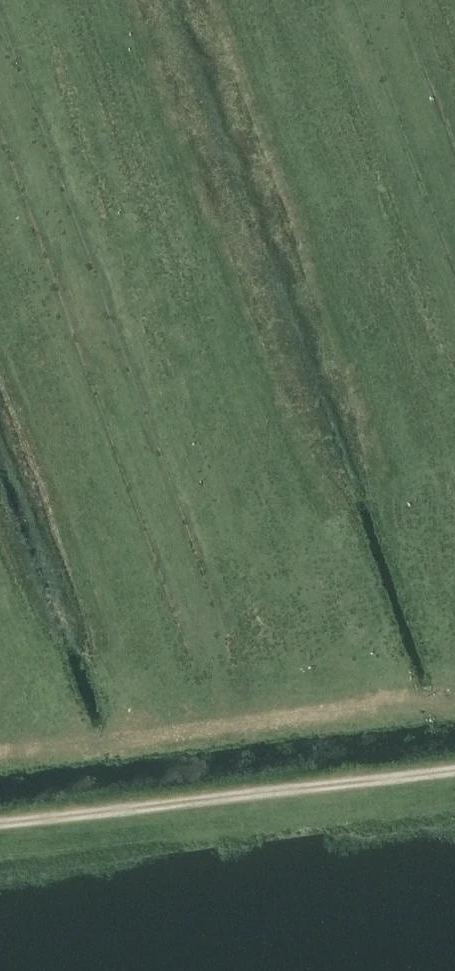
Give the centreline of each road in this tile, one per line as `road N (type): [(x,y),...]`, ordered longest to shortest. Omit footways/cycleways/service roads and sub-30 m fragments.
road 1 (track): [(454,770),(0,823)]

